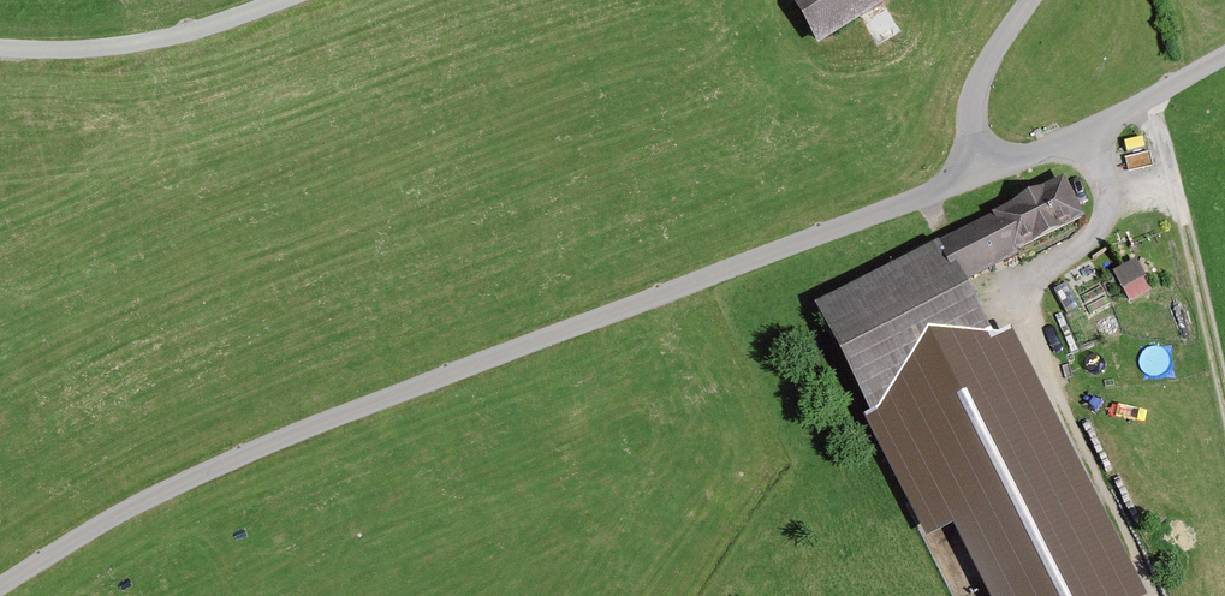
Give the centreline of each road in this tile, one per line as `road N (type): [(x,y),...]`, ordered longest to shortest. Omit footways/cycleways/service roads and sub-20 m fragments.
road 1 (unclassified): [(0,590),(264,442),(980,173)]
road 2 (track): [(1151,595),(1007,301),(1104,216),(1104,183),(1084,131)]
road 3 (track): [(1224,403),(1185,226),(1138,105)]
road 4 (unclassified): [(280,0),(224,22),(120,44),(0,44)]
road 5 (unclassified): [(980,173),(1224,62)]
road 6 (unclassified): [(980,173),(973,120),(980,74),(1026,0)]

